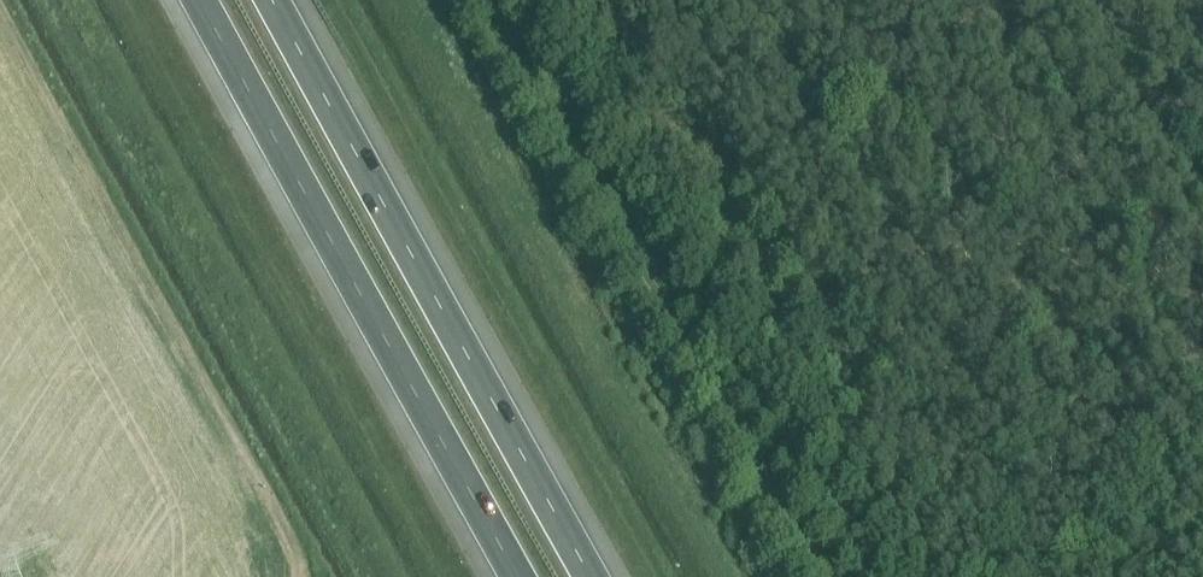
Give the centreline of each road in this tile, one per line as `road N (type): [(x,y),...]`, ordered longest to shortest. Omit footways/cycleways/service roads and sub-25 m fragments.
road 1 (track): [(488,0),(562,104),(851,576)]
road 2 (motorway): [(607,576),(288,0)]
road 3 (motorway): [(214,0),(532,576)]
road 4 (track): [(303,576),(2,0)]

